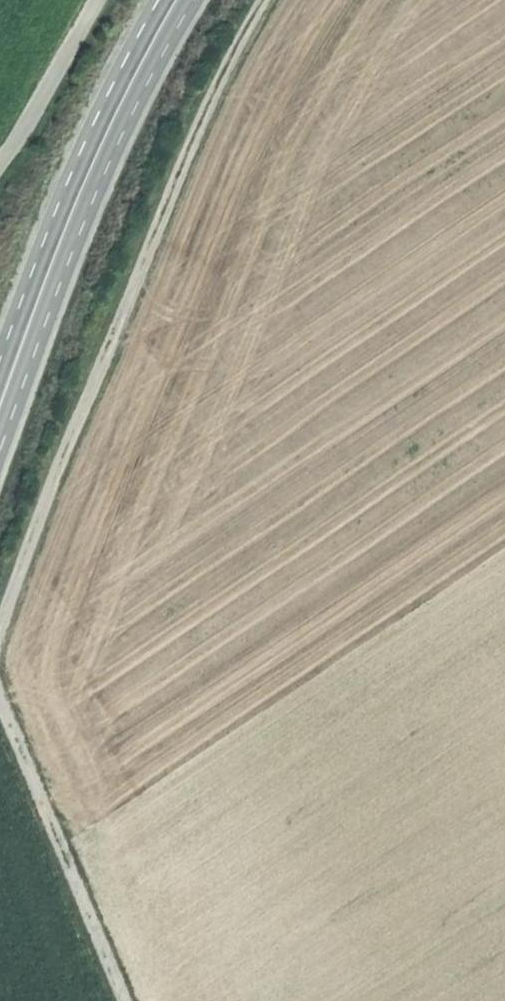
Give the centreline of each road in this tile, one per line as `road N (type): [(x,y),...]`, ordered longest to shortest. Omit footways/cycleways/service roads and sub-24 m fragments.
road 1 (track): [(0,633),(183,166),(266,0)]
road 2 (secondary): [(0,423),(87,194),(177,0)]
road 3 (track): [(0,703),(124,1000)]
road 4 (track): [(97,0),(0,161)]

